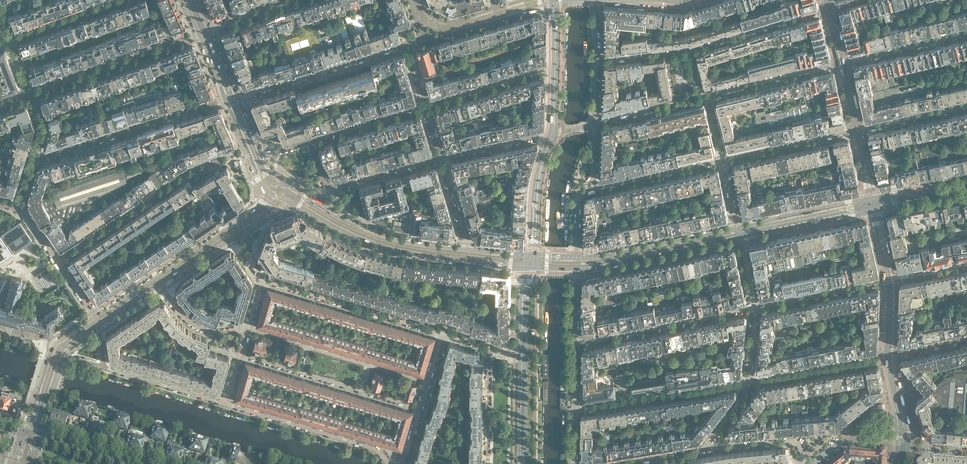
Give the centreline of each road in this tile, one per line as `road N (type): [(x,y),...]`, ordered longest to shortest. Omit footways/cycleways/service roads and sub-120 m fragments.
road 1 (residential): [(594,124),(842,63)]
road 2 (tertiary): [(288,202),(400,250),(529,267)]
road 3 (residential): [(828,9),(690,50),(596,61)]
road 4 (residential): [(60,263),(194,173),(246,150)]
road 5 (residential): [(34,157),(227,99)]
road 6 (tertiary): [(468,250),(384,235),(285,182)]
road 7 (residential): [(264,280),(442,334)]
road 8 (residential): [(755,306),(577,343)]
road 9 (residential): [(408,45),(237,98)]
road 10 (residential): [(30,94),(198,33)]
road 11 (residential): [(225,403),(374,448),(390,463)]
road 12 (residential): [(576,411),(751,382)]
road 13 (residential): [(308,142),(330,186),(441,156)]
road 14 (tertiary): [(579,269),(740,237)]
road 15 (tertiary): [(738,228),(577,257)]
road 16 (residential): [(751,382),(888,356)]
road 17 (residential): [(858,130),(722,160)]
road 18 (tertiary): [(872,197),(738,228)]
road 19 (tertiary): [(740,237),(874,211)]
road 20 (residential): [(889,281),(755,306)]
road 21 (residential): [(425,105),(555,69)]
road 22 (residential): [(722,160),(592,189)]
road 23 (residential): [(425,38),(552,0)]
road 24 (residential): [(842,63),(966,34)]
road 25 (secondary): [(532,256),(540,175),(553,133)]
road 26 (residential): [(105,367),(225,403)]
road 27 (residential): [(425,105),(308,142)]

